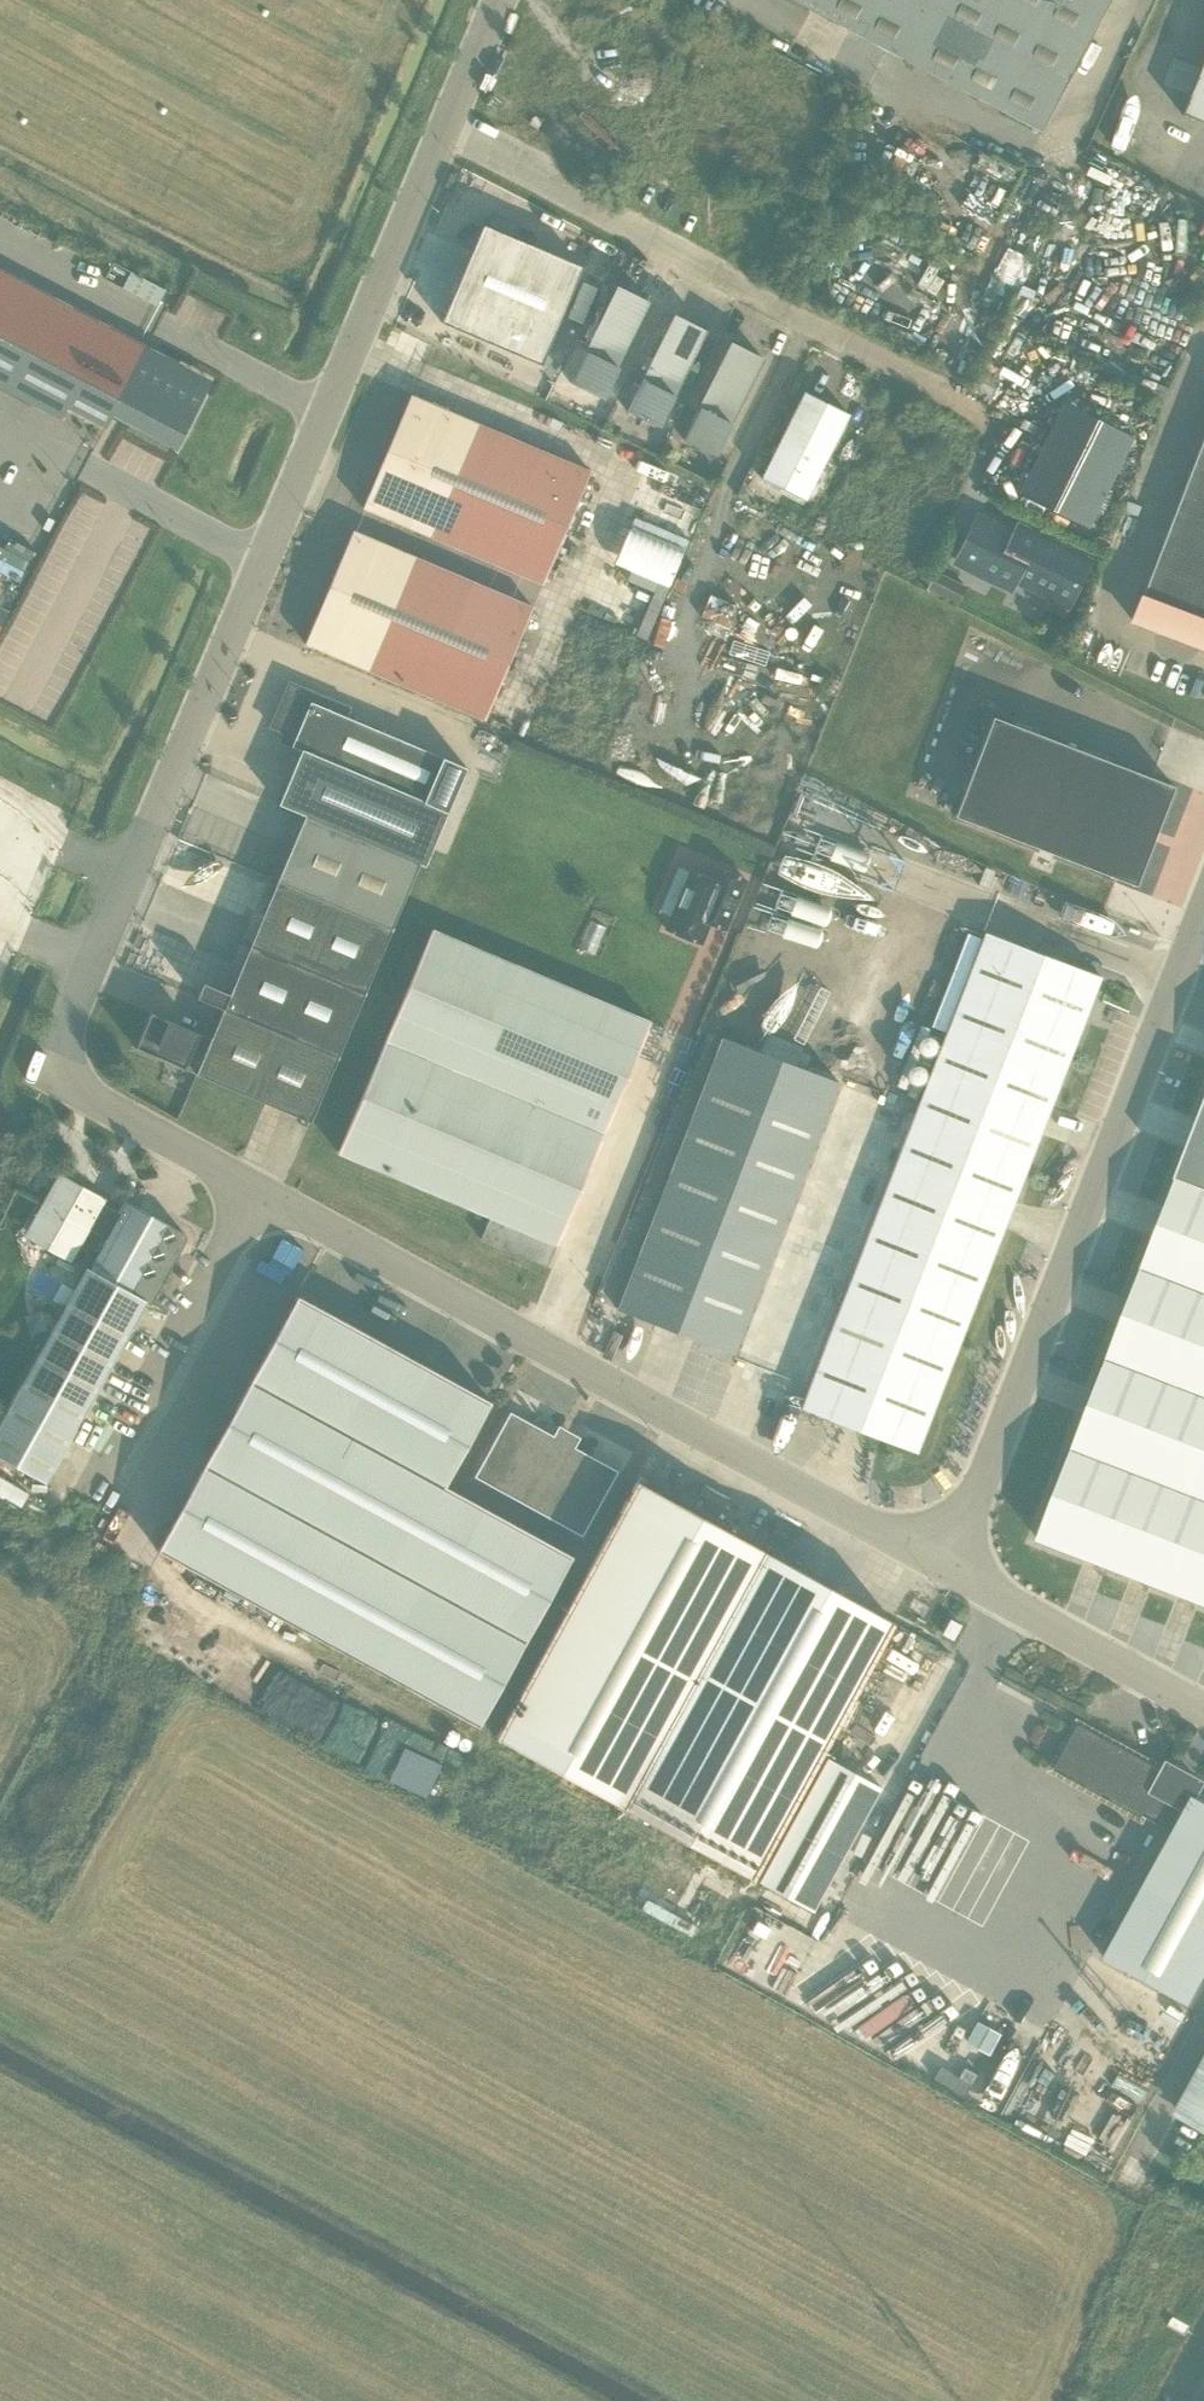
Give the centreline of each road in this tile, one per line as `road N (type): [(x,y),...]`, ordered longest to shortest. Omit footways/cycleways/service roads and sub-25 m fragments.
road 1 (unclassified): [(947,1570),(75,1095),(59,1038),(444,131)]
road 2 (unclassified): [(947,1570),(1082,1211),(1203,921)]
road 3 (unclassified): [(444,131),(984,412)]
road 4 (unclassified): [(1203,1711),(947,1570)]
road 5 (unclassified): [(444,131),(500,0)]

